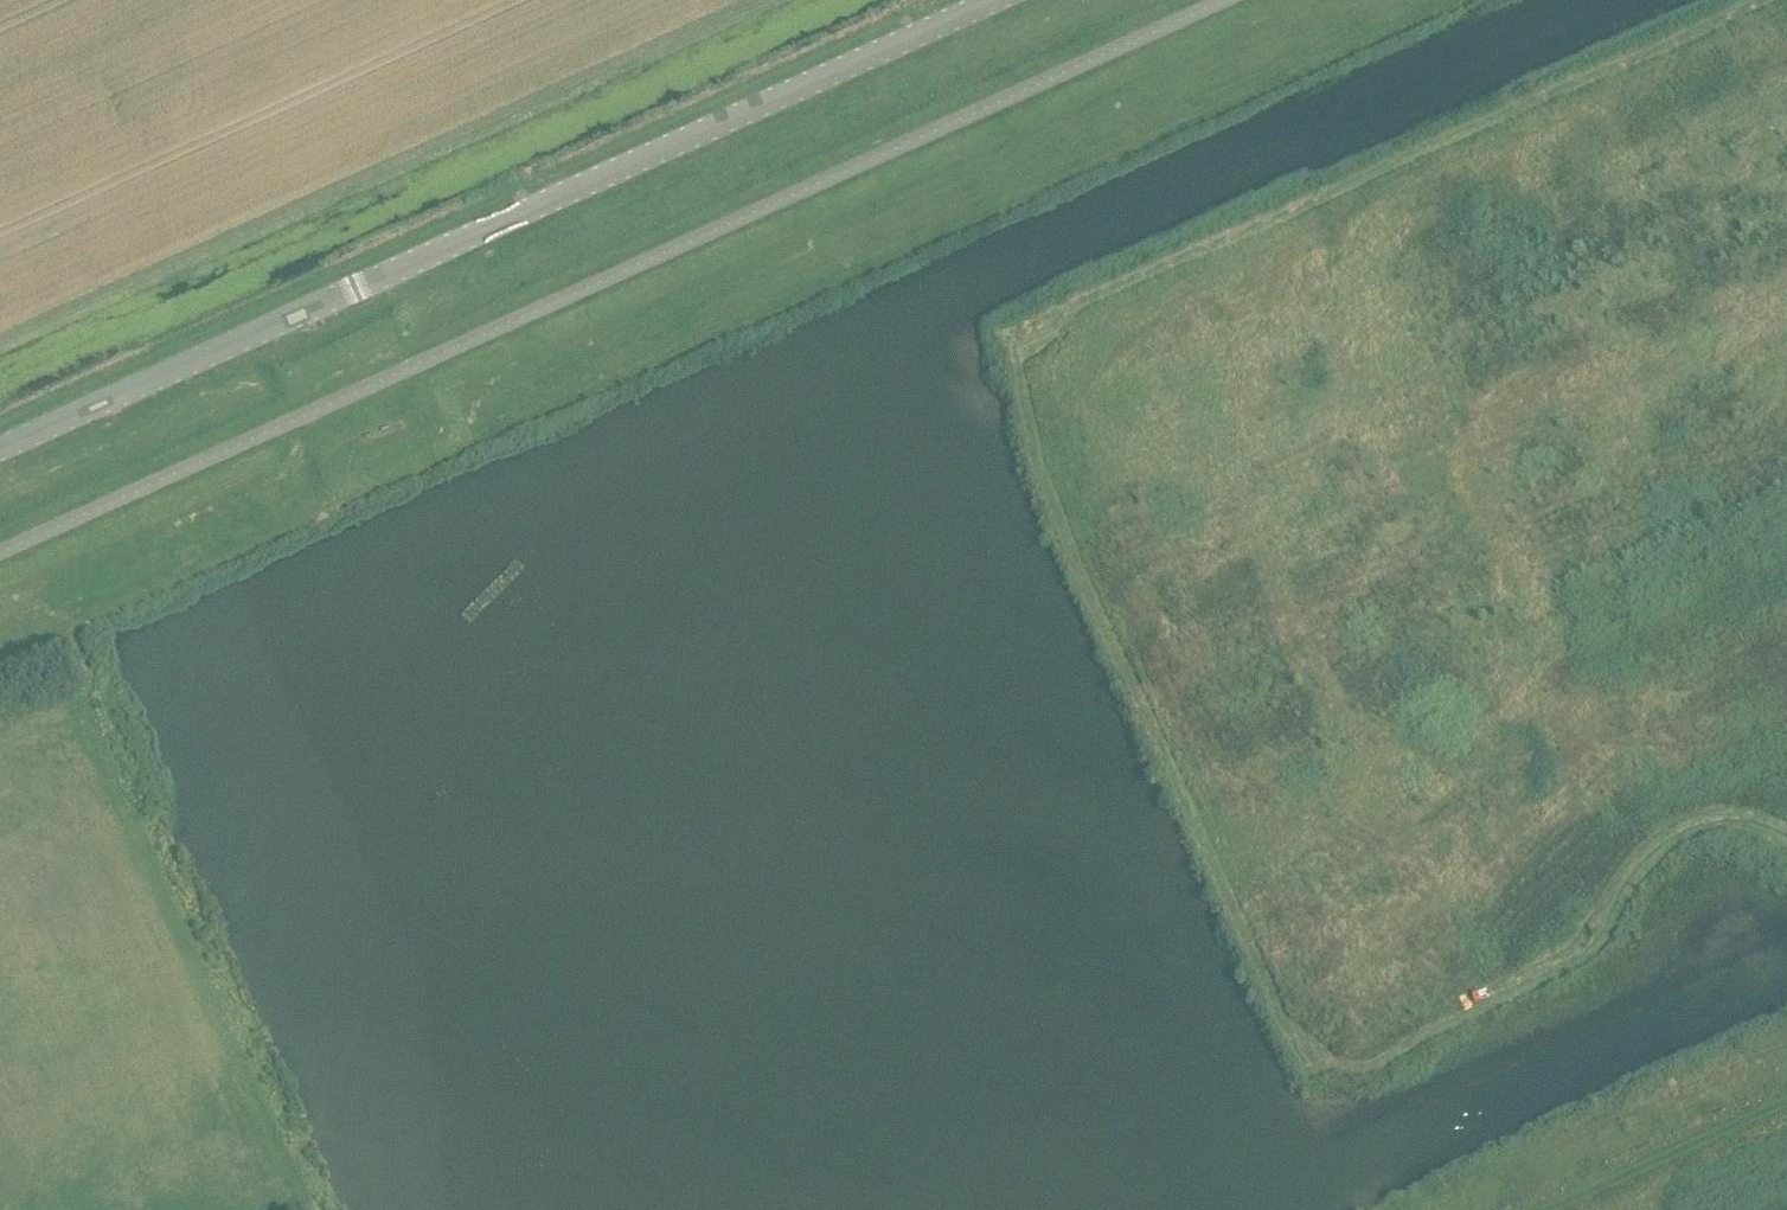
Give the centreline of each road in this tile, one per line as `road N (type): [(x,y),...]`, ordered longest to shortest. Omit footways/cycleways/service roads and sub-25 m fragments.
road 1 (unclassified): [(0,448),(988,0)]

